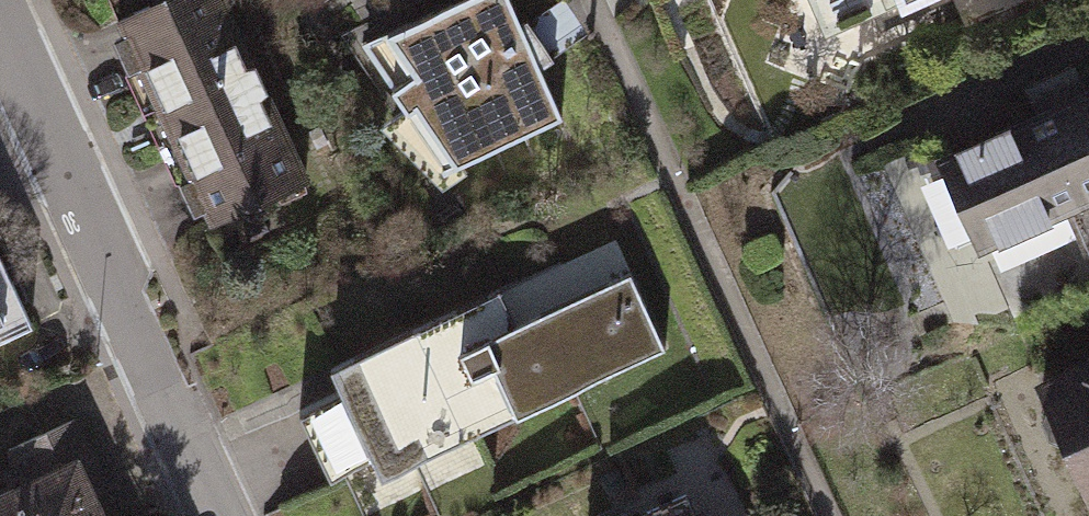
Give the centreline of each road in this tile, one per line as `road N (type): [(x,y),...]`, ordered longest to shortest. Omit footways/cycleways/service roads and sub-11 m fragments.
road 1 (residential): [(234,515),(1,0)]

